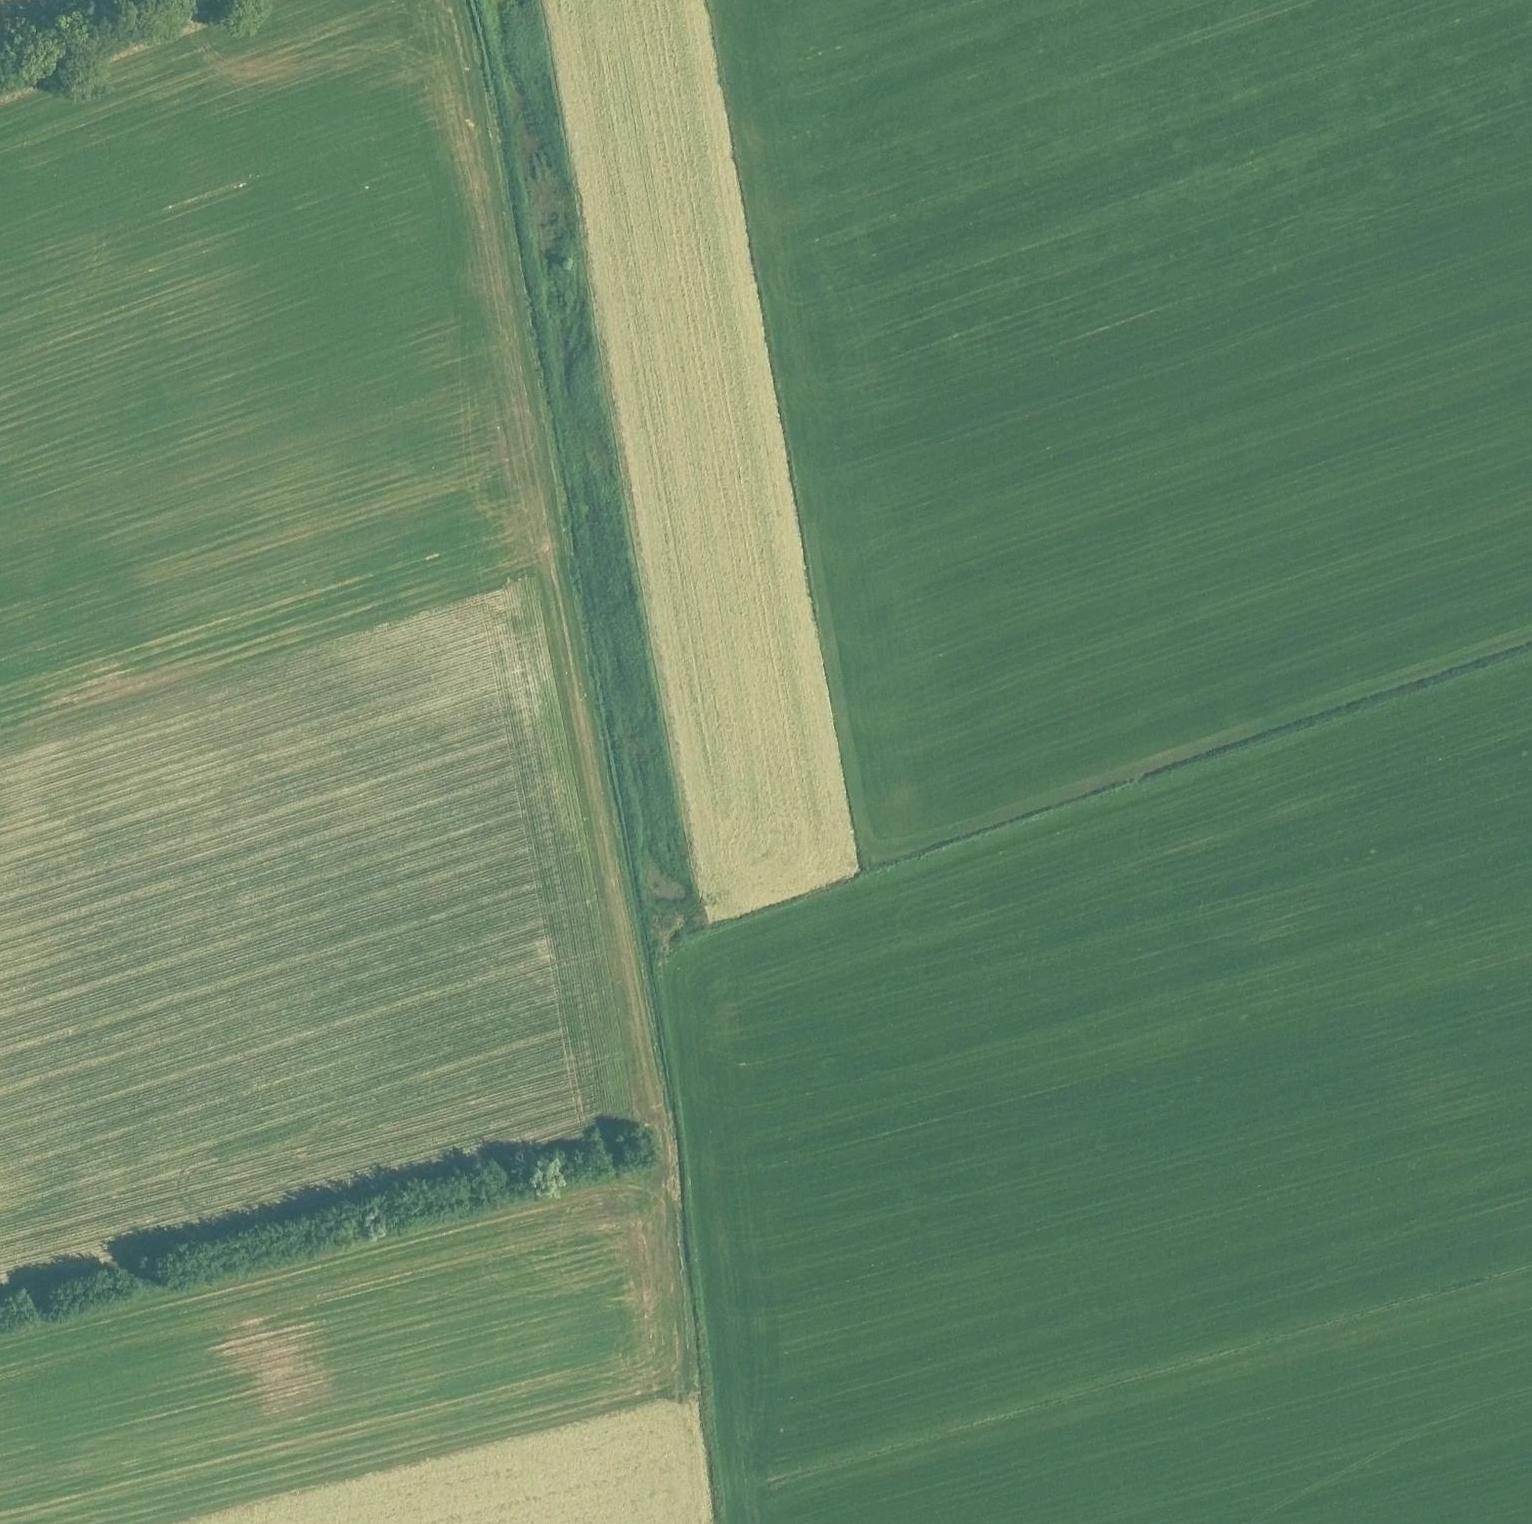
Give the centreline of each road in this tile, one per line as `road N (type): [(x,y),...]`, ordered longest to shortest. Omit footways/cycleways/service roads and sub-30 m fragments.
road 1 (unclassified): [(0,80),(209,0)]

